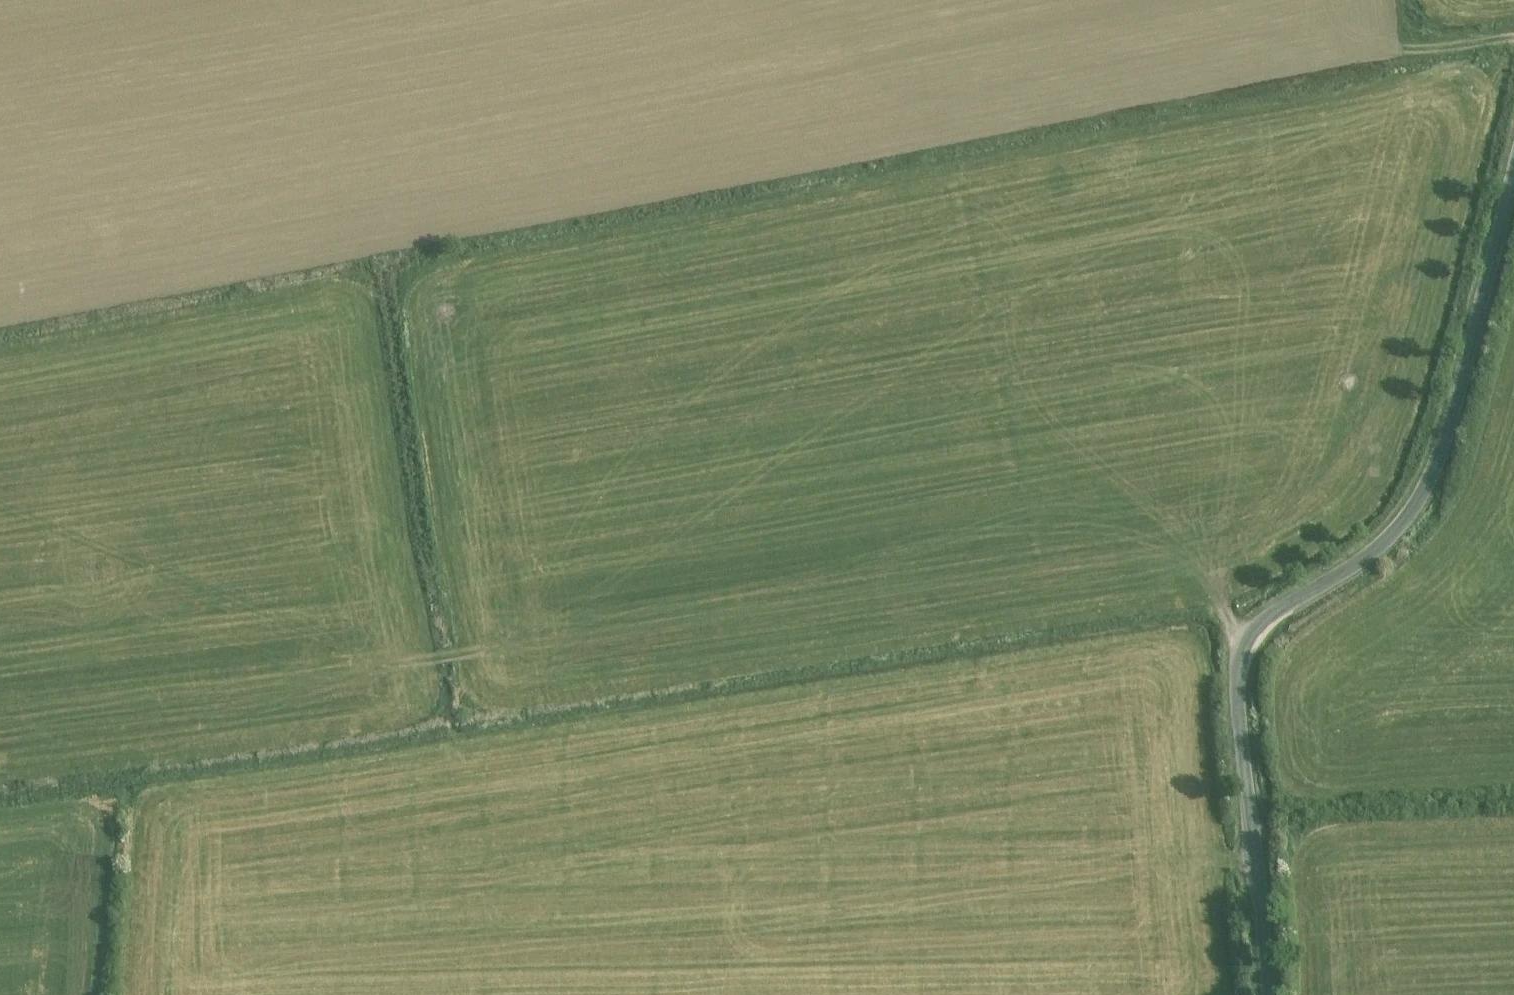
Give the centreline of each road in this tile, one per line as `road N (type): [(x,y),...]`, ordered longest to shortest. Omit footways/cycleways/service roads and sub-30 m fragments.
road 1 (unclassified): [(1268,994),(1241,679),(1246,644),(1265,619),(1382,548),(1414,515),(1438,464),(1513,179)]

